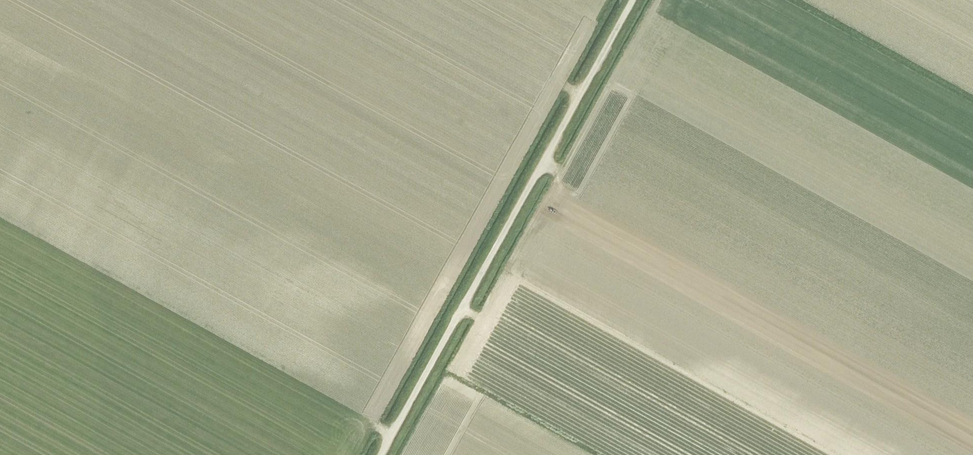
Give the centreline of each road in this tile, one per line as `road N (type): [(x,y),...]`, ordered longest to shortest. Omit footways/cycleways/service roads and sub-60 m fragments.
road 1 (track): [(380,454),(633,0)]

